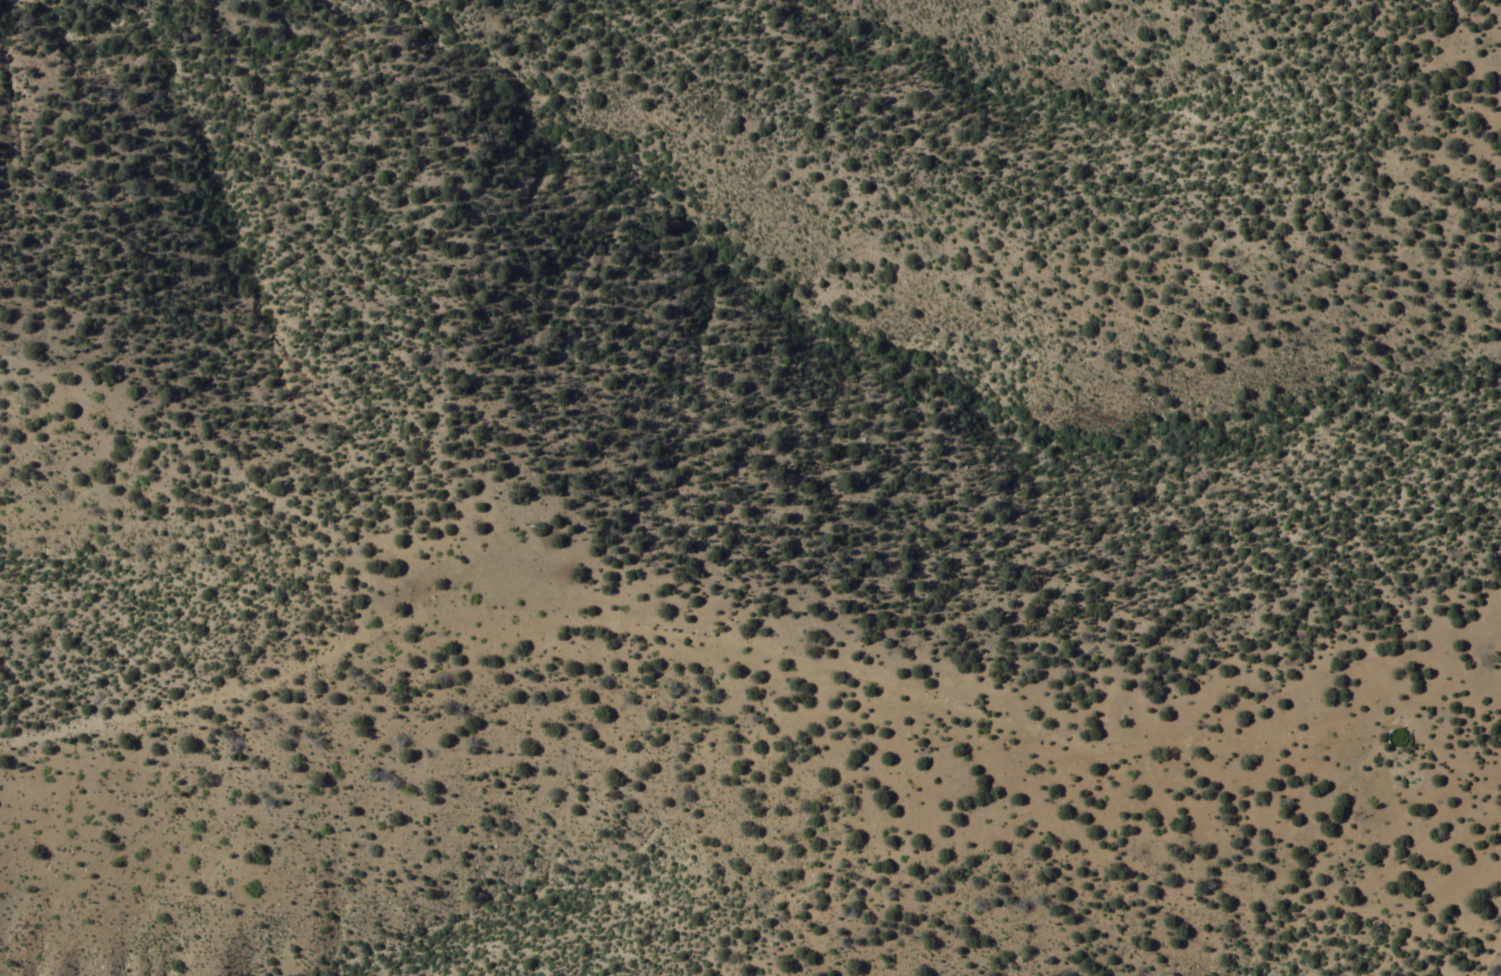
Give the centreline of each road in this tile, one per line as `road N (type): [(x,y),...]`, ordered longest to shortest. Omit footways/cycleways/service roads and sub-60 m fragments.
road 1 (residential): [(1207,503),(1267,692),(1303,897),(1280,975)]

